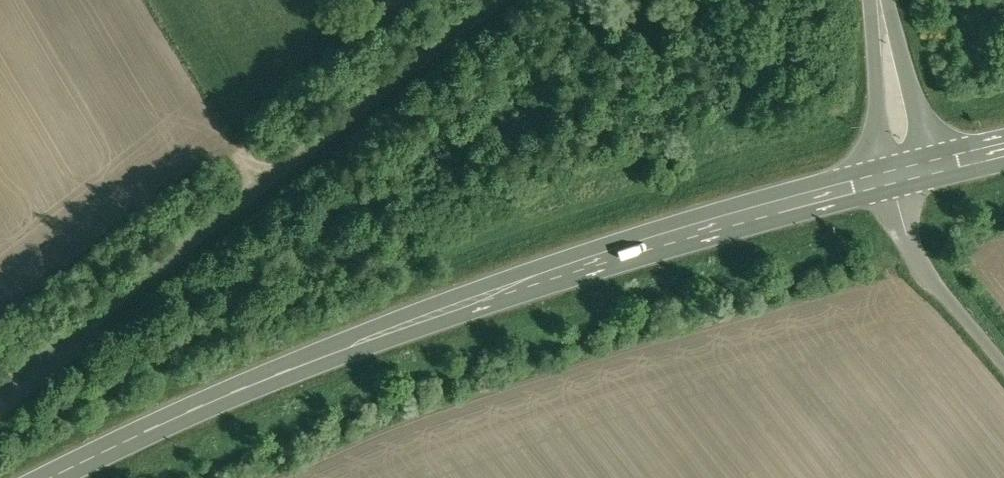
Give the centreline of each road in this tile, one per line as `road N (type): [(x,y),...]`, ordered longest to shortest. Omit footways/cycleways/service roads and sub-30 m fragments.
road 1 (unclassified): [(497,0),(0,401)]
road 2 (primary): [(877,167),(514,273),(364,330),(309,361)]
road 3 (primary): [(309,361),(588,271),(883,191)]
road 4 (primary): [(47,477),(309,361)]
road 5 (tertiary): [(870,0),(877,167)]
road 6 (tertiary): [(918,158),(886,0)]
road 7 (unclassified): [(911,253),(1003,365)]

